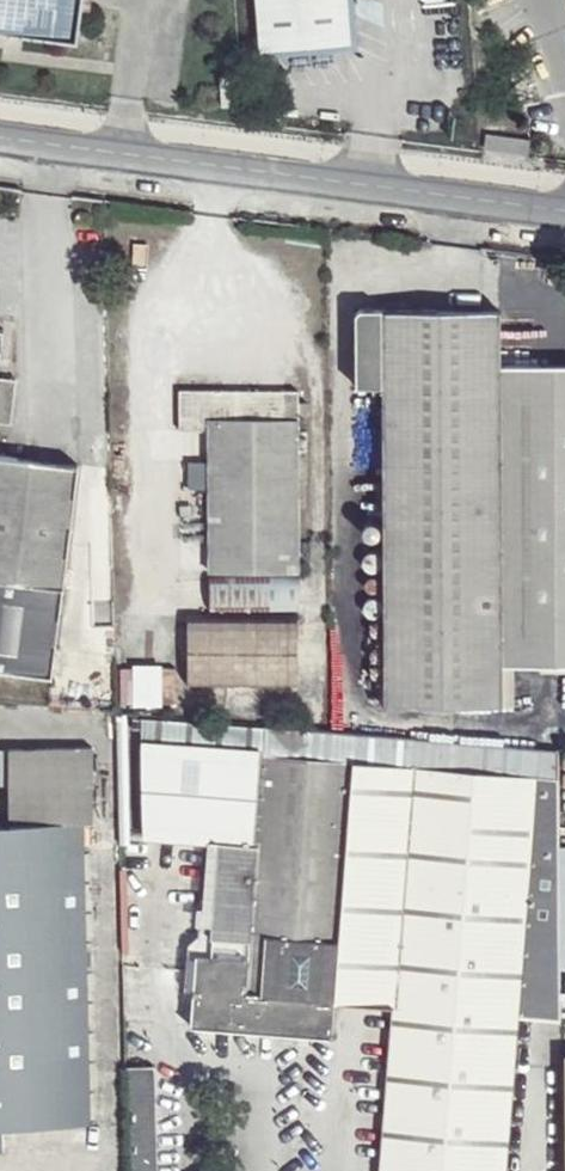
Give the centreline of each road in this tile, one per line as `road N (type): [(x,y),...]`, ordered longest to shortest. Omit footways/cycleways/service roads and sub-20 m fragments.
road 1 (unclassified): [(0,143),(564,209)]

